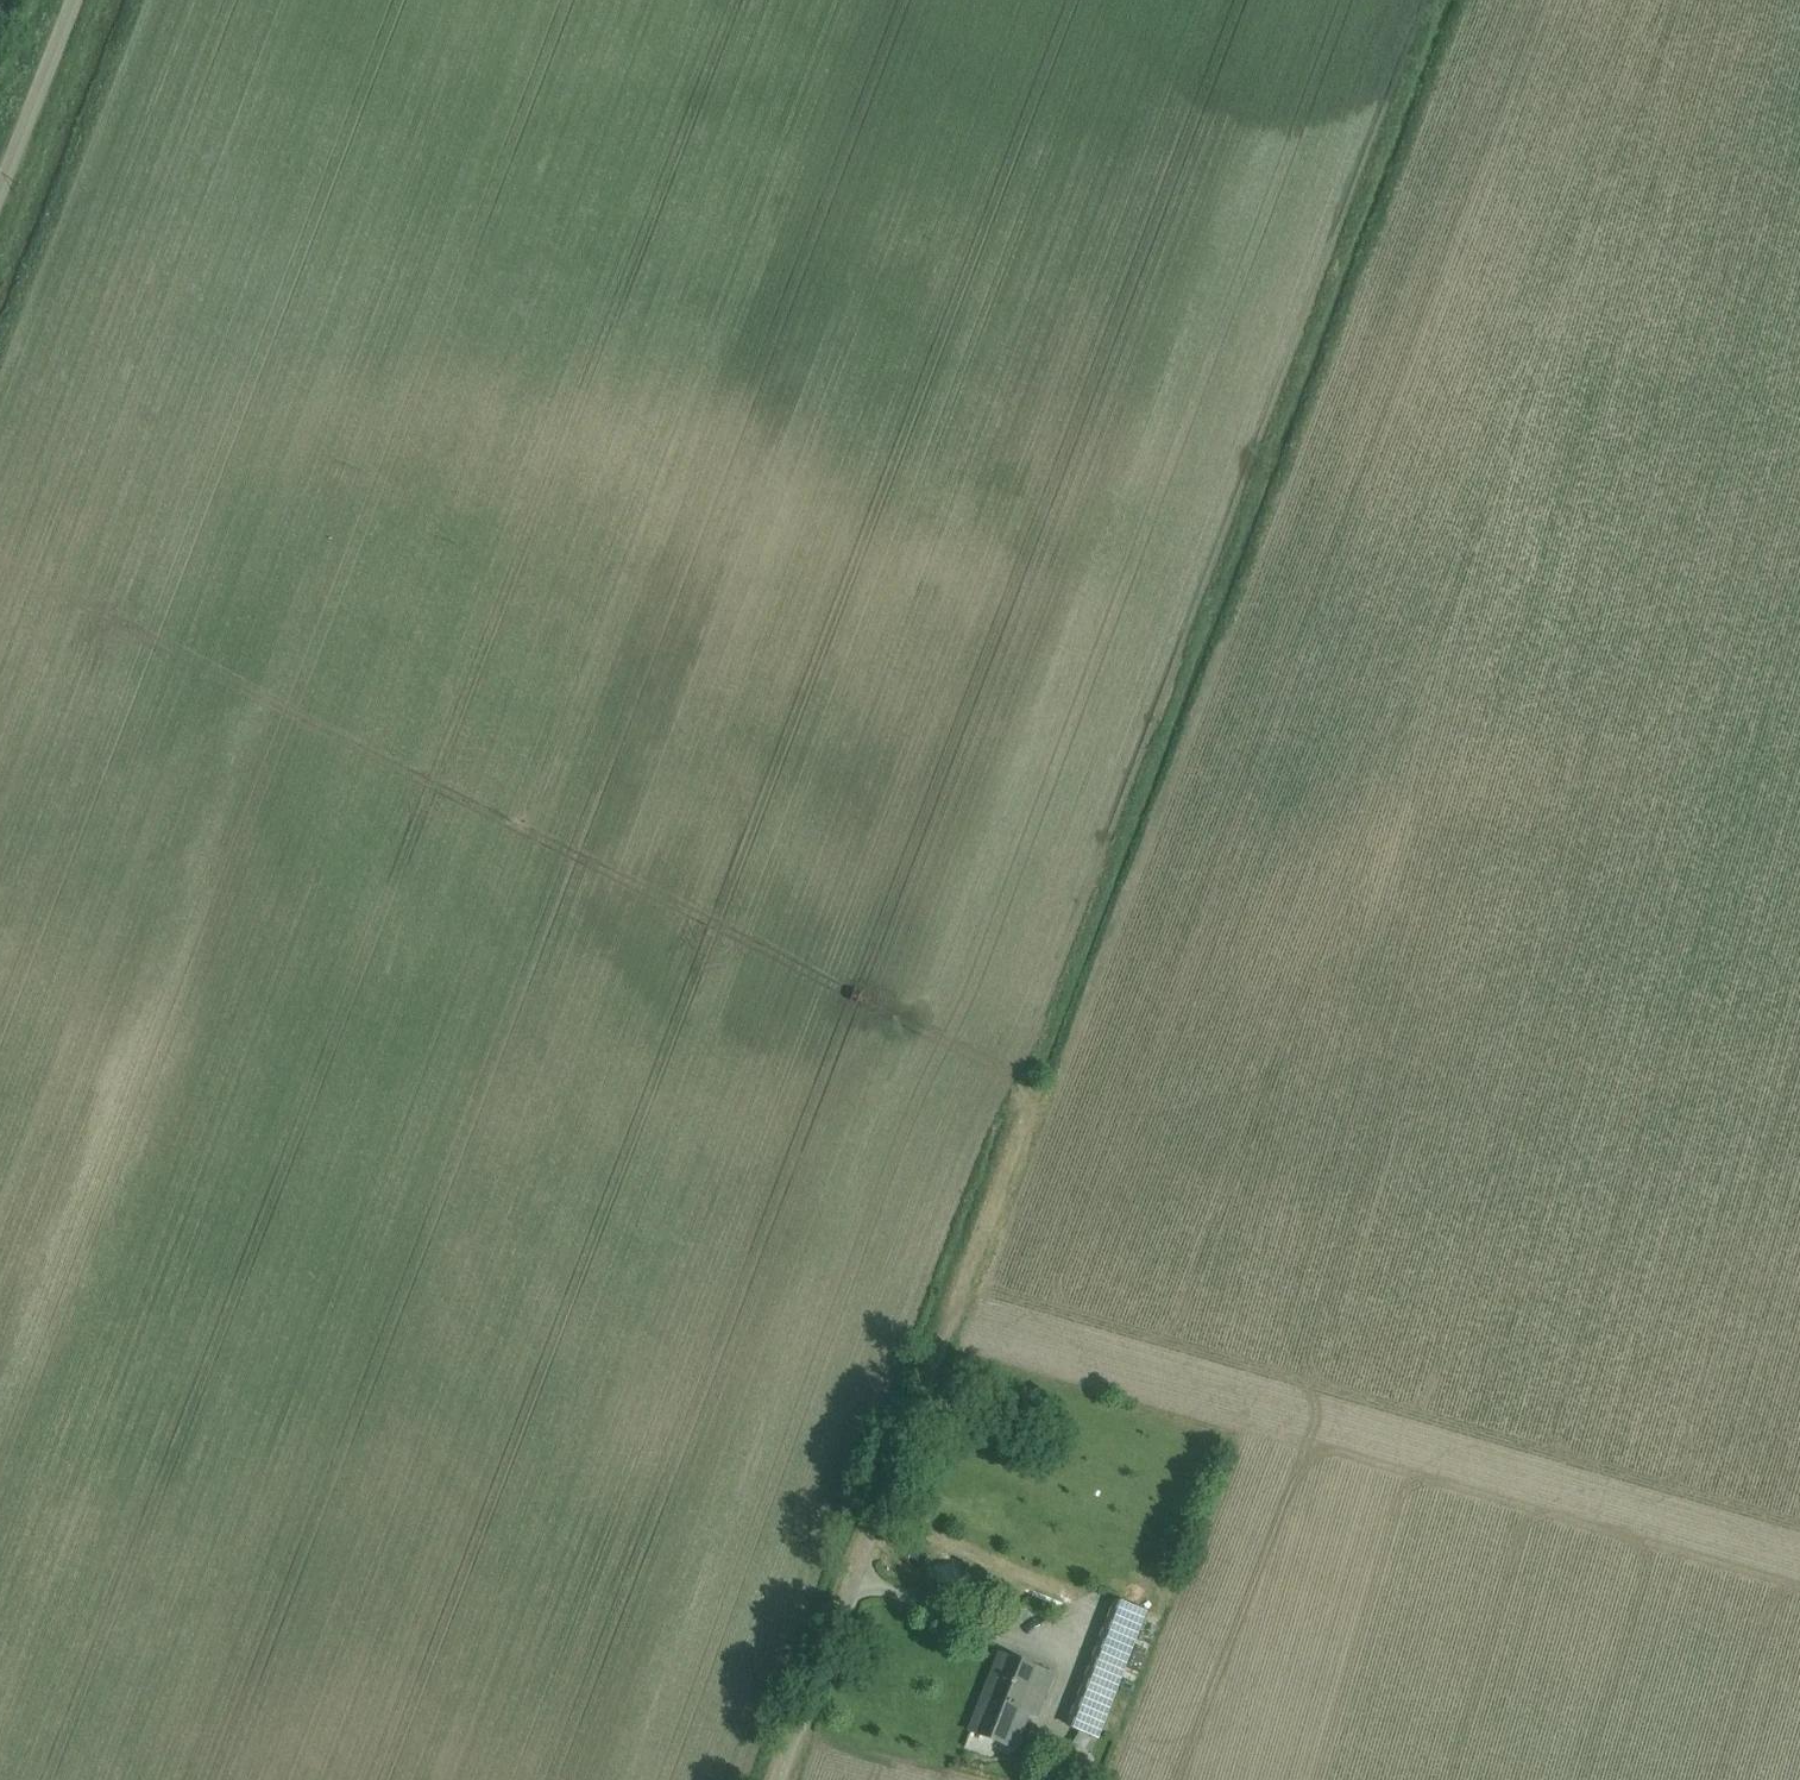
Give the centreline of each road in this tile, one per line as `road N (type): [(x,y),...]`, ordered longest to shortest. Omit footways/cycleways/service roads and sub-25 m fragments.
road 1 (unclassified): [(73,0),(0,190)]
road 2 (unclassified): [(782,1779),(853,1595)]

